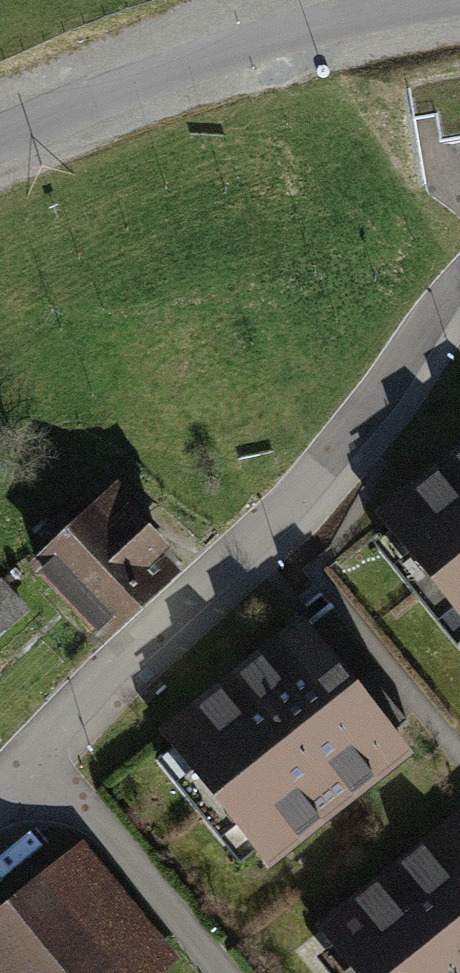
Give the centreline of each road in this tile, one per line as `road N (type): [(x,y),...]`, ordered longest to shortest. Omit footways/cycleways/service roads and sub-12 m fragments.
road 1 (residential): [(0,794),(157,618),(268,522),(368,404)]
road 2 (residential): [(447,0),(304,27),(0,138)]
road 3 (secondary): [(423,0),(354,8),(0,132)]

